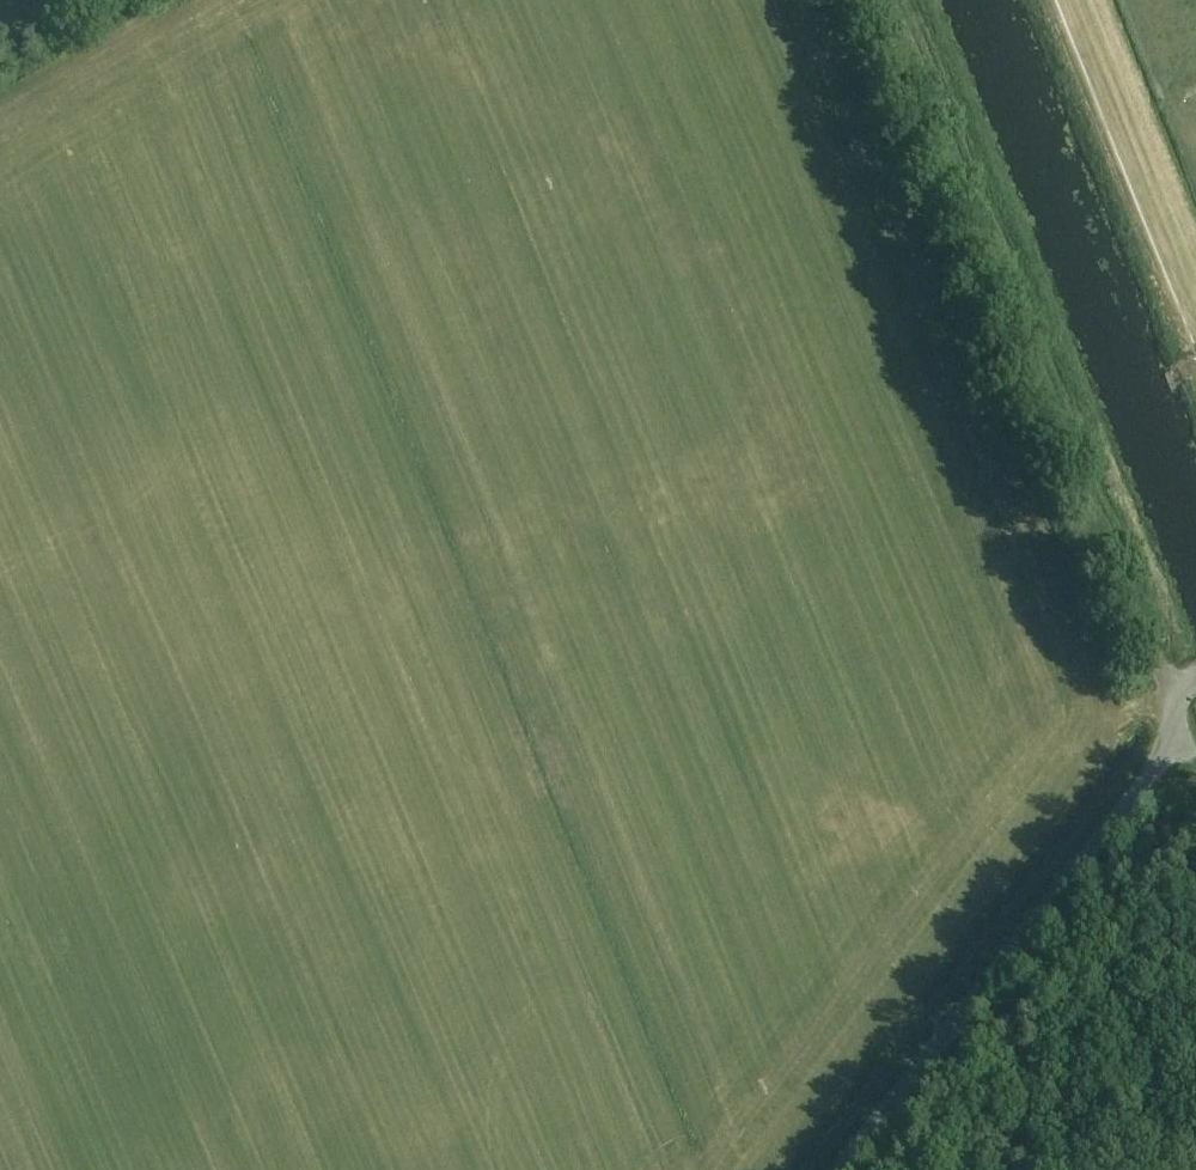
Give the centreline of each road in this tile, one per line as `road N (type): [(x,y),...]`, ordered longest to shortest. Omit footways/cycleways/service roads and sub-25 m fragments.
road 1 (unclassified): [(838,1169),(1123,813),(1153,768),(1175,703),(1195,681)]

